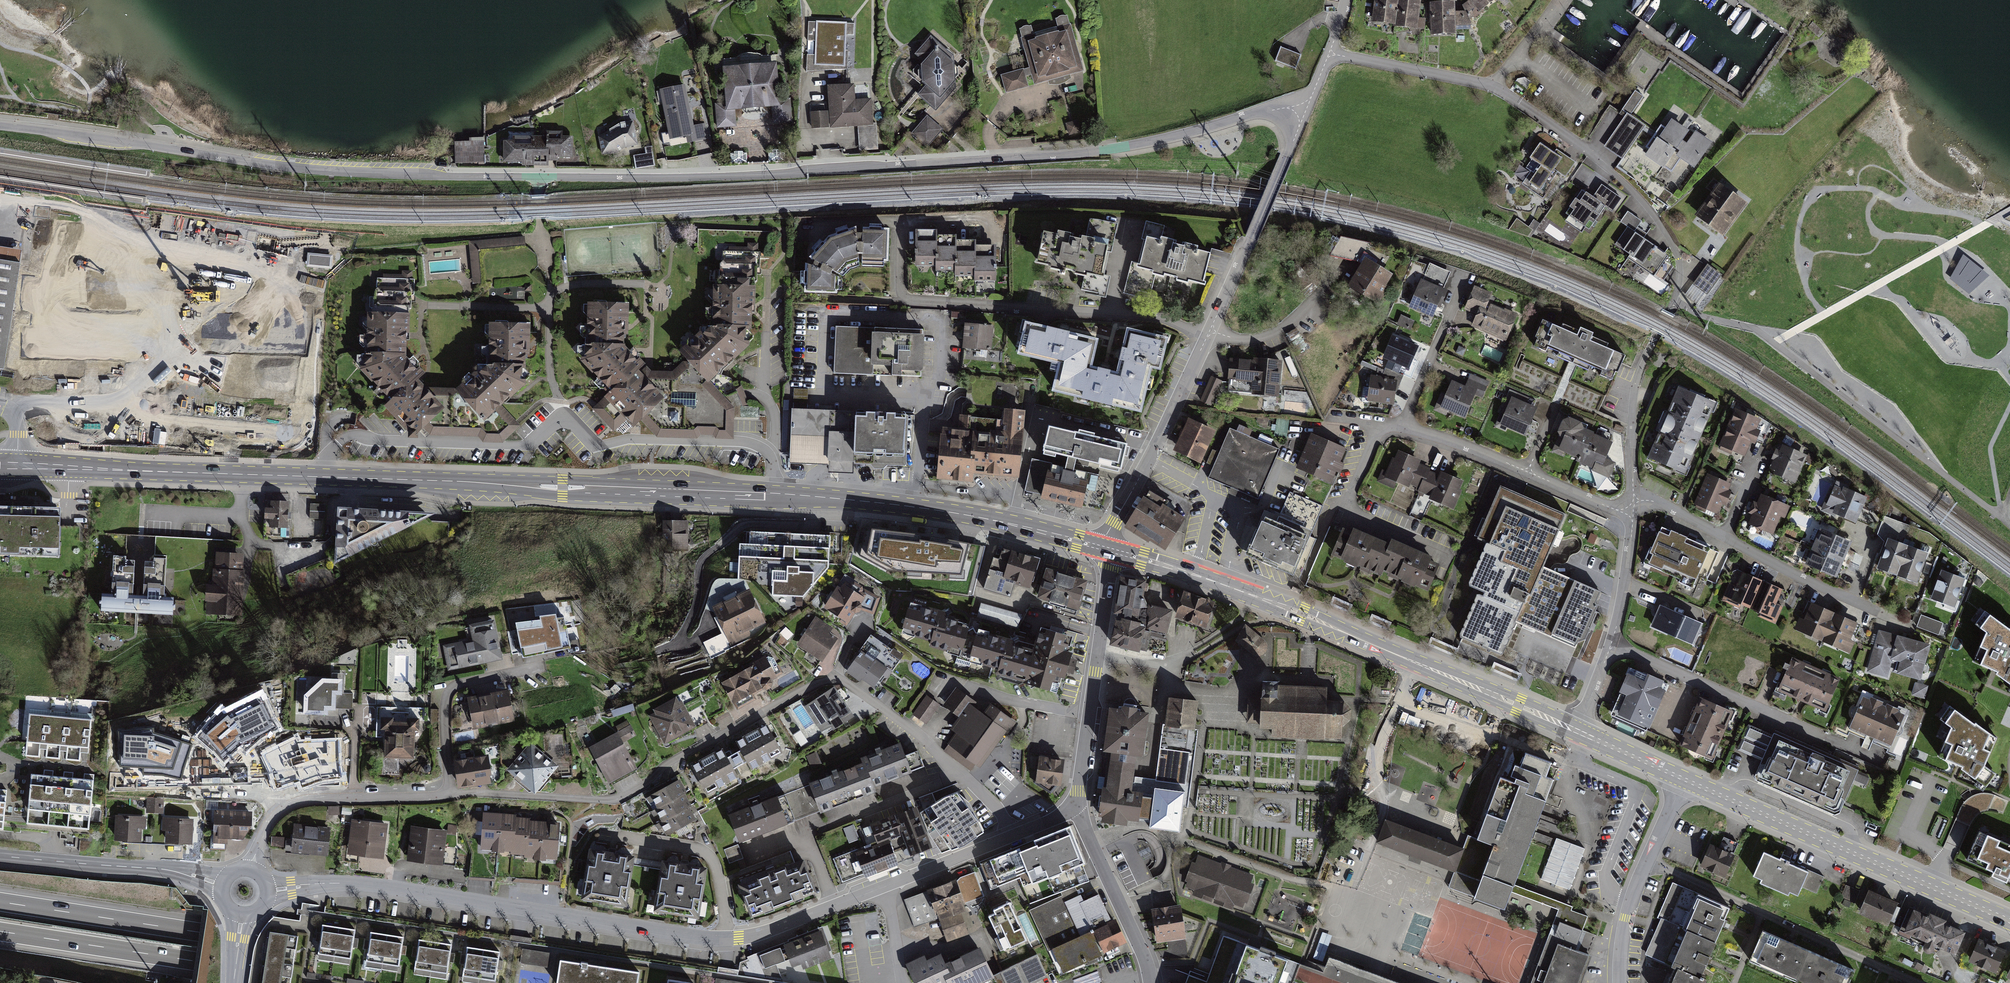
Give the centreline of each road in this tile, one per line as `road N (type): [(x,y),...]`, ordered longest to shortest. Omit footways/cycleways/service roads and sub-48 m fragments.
road 1 (residential): [(1306,109),(1276,108),(1114,150),(708,177),(331,171),(0,126)]
road 2 (primary): [(1108,550),(954,513),(773,493),(17,463)]
road 3 (residential): [(1633,500),(1638,373),(1679,278),(1676,254),(1651,214),(1583,152),(1491,88),(1329,54)]
road 4 (residential): [(448,797),(609,803),(833,678),(927,741),(999,811),(1012,836)]
road 5 (motorway): [(539,982),(0,901)]
road 6 (primary): [(1578,732),(1303,614),(1108,550)]
road 7 (residential): [(1306,109),(1207,338),(1107,535),(1108,550)]
road 8 (residential): [(1632,517),(1483,452),(1381,425),(1348,500),(1353,514),(1446,553)]
road 9 (residential): [(268,890),(391,886),(725,939)]
road 10 (track): [(2009,525),(1760,348),(1675,302)]
road 11 (primary): [(2009,920),(1685,780)]
road 12 (motorway): [(0,932),(336,982)]
road 13 (residential): [(725,939),(762,934),(1012,836)]
road 14 (residential): [(1917,982),(1647,861)]
road 15 (residential): [(1611,647),(1878,762)]
road 16 (residential): [(1108,550),(1075,802)]
road 17 (residential): [(251,868),(271,822),(303,800),(448,797)]
road 18 (residential): [(448,797),(451,692),(546,669)]
road 19 (residential): [(1726,537),(1904,626)]
road 20 (residential): [(1075,802),(1152,982)]
road 21 (residential): [(725,939),(715,866),(706,855),(614,838)]
road 22 (residential): [(52,861),(166,869),(221,883)]
road 23 (residential): [(1611,647),(1632,517)]
road 24 (residential): [(1647,861),(1626,918),(1620,982)]

